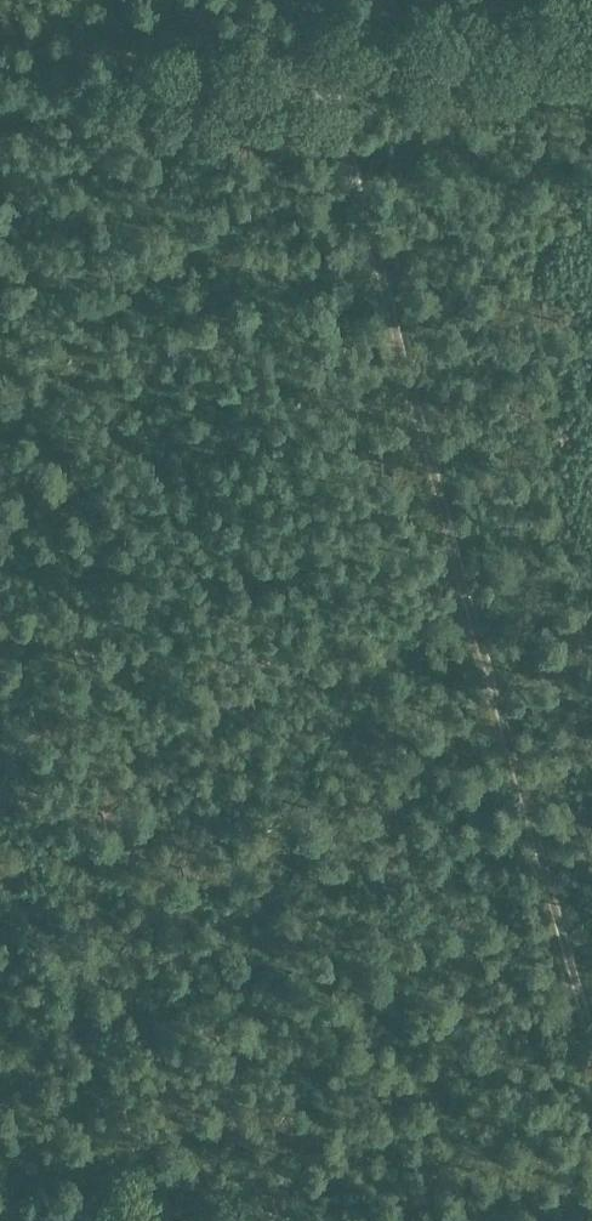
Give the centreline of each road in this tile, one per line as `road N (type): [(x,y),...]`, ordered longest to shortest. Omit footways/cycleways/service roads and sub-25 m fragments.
road 1 (track): [(591,1053),(465,624),(317,57)]
road 2 (track): [(591,10),(0,106)]
road 3 (track): [(0,1204),(125,1220)]

